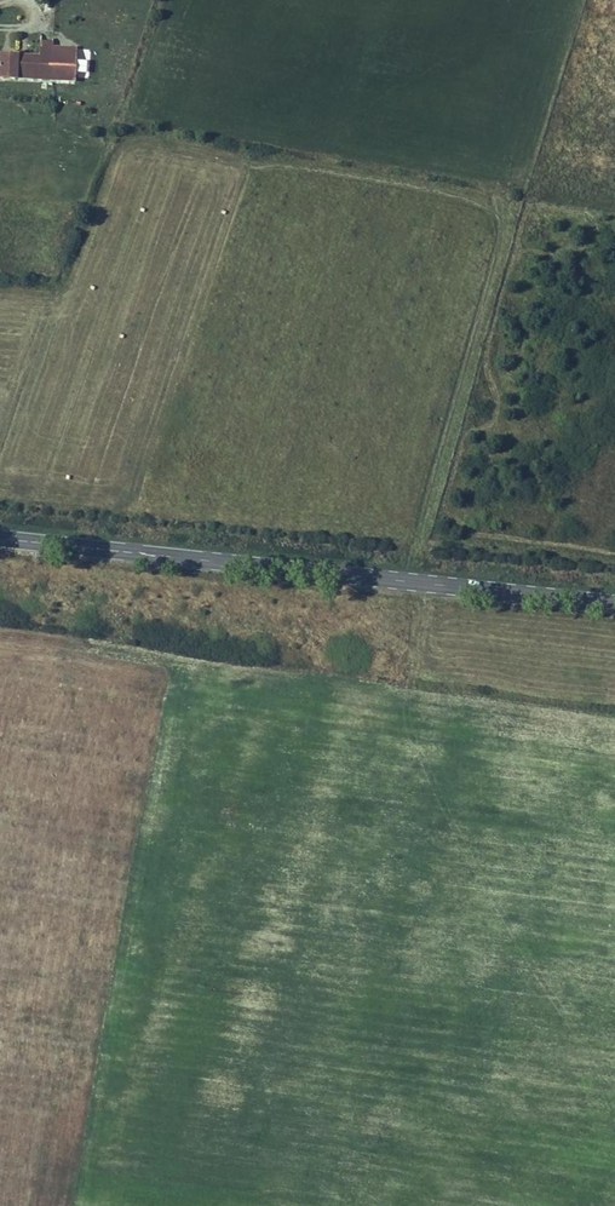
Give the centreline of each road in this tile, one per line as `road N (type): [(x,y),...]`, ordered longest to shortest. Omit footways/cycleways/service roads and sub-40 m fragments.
road 1 (secondary): [(614,598),(0,538)]

